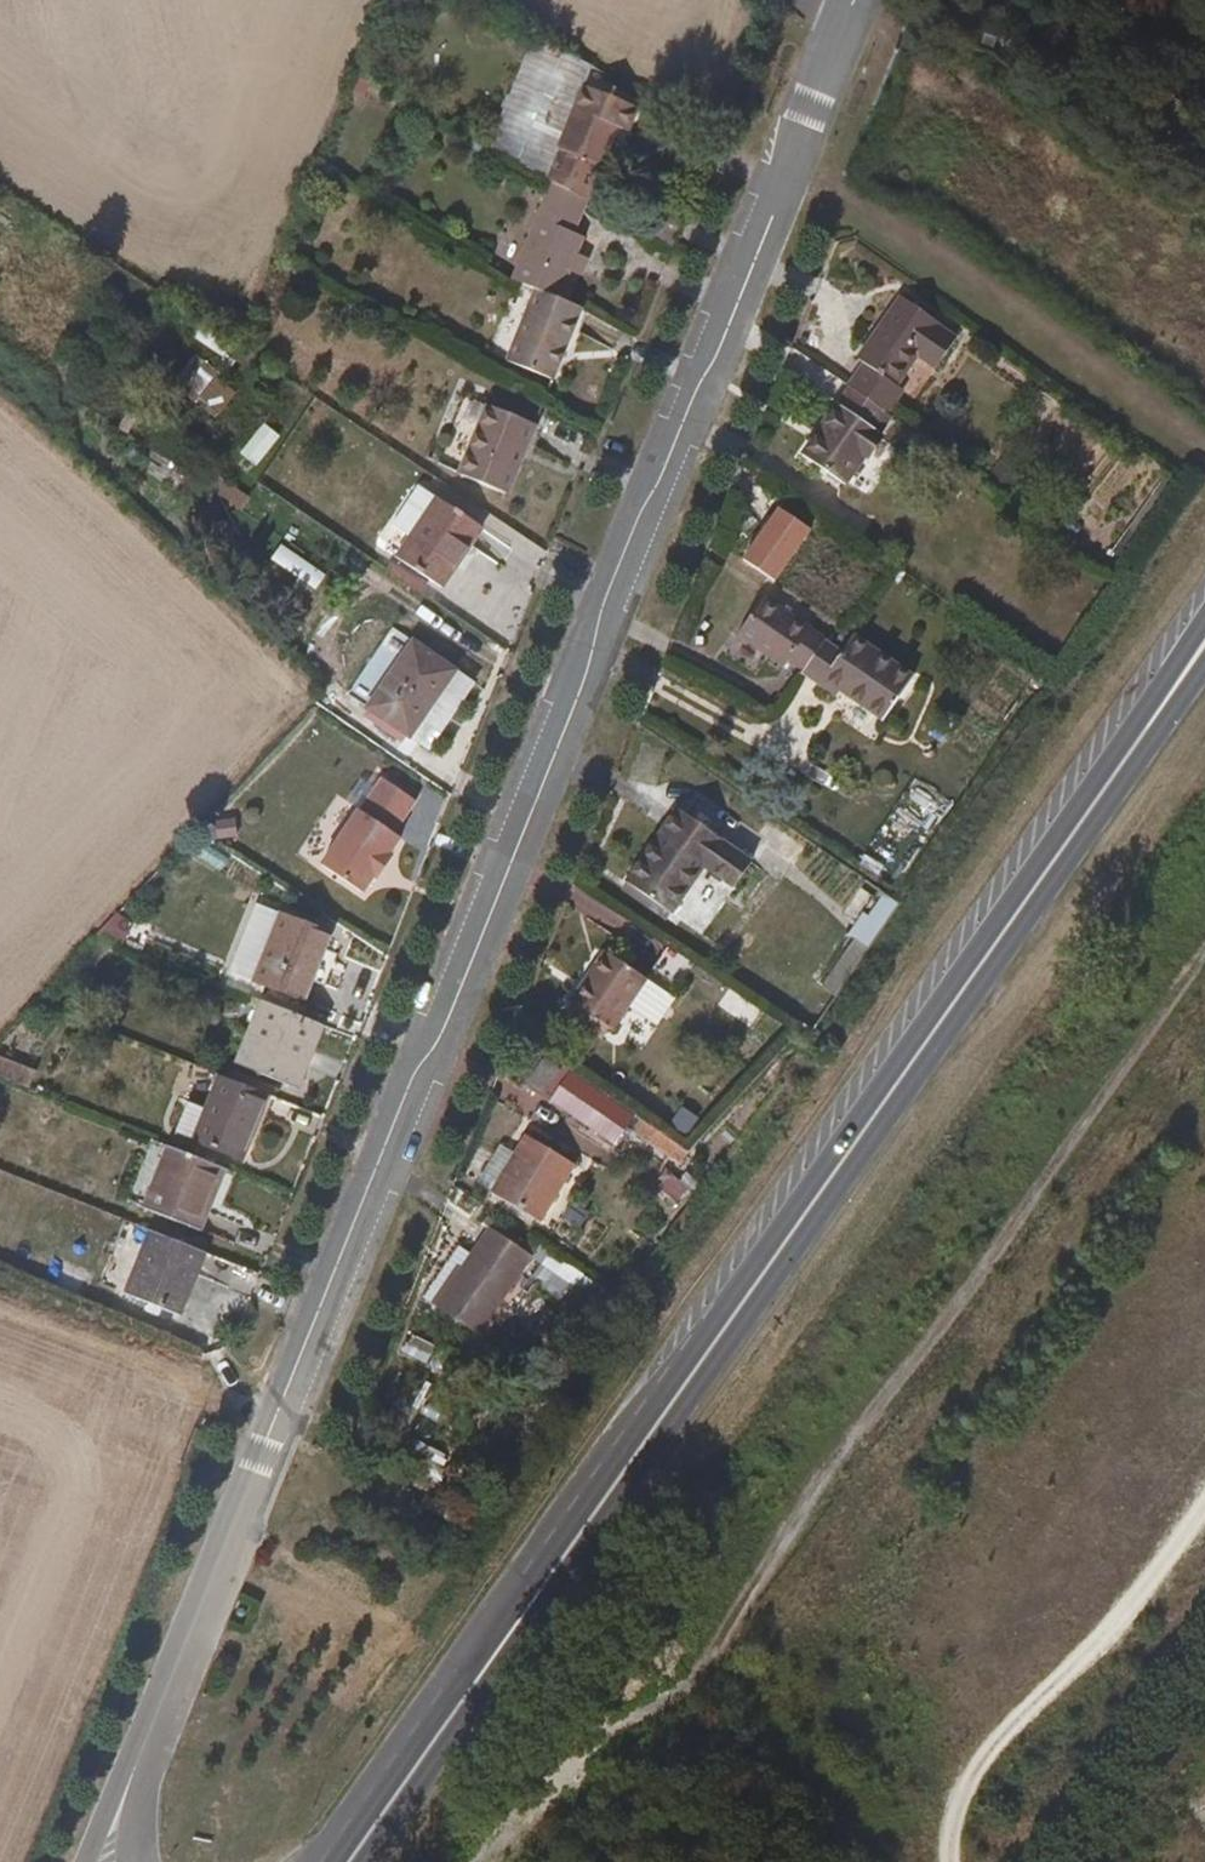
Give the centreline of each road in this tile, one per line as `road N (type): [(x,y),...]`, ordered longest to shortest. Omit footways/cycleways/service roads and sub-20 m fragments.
road 1 (residential): [(781,190),(553,769),(280,1417)]
road 2 (primary): [(388,1806),(1105,786)]
road 3 (track): [(688,1692),(808,1505),(1204,973)]
road 4 (unclassified): [(280,1417),(132,1774)]
road 5 (residential): [(781,190),(854,0)]
road 6 (primary): [(1204,631),(1105,786)]
road 7 (primary): [(1105,786),(1204,651)]

